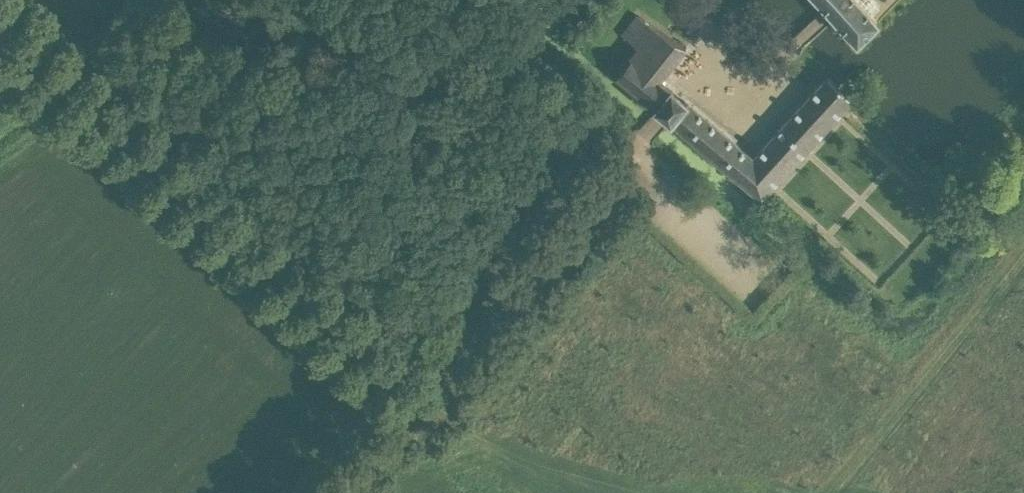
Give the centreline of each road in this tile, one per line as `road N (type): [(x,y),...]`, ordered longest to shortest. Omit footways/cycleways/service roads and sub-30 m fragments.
road 1 (unclassified): [(0,30),(422,400)]
road 2 (unclassified): [(716,57),(422,400)]
road 3 (track): [(810,492),(1023,253)]
road 4 (unclassified): [(422,400),(344,492)]

